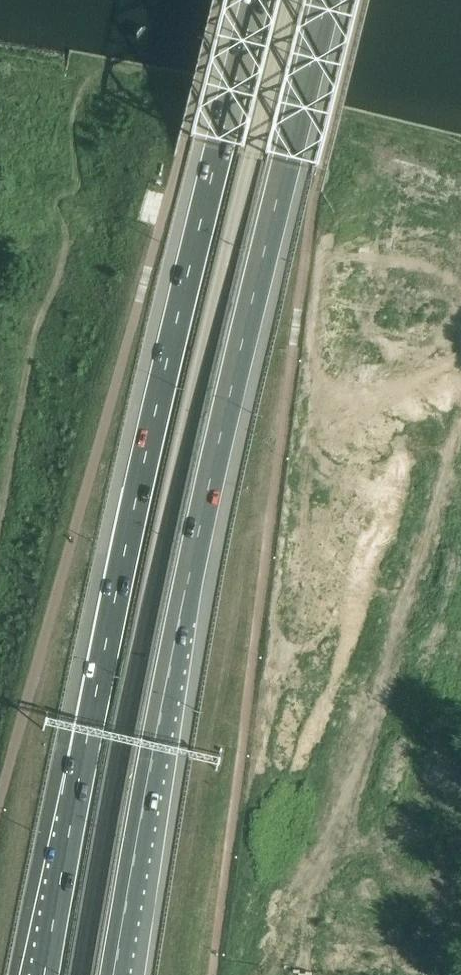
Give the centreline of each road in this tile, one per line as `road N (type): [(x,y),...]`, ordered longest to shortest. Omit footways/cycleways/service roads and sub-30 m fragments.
road 1 (motorway): [(256,0),(144,462),(45,974)]
road 2 (motorway): [(115,974),(218,444),(326,0)]
road 3 (unclassified): [(82,974),(186,431),(290,0)]

